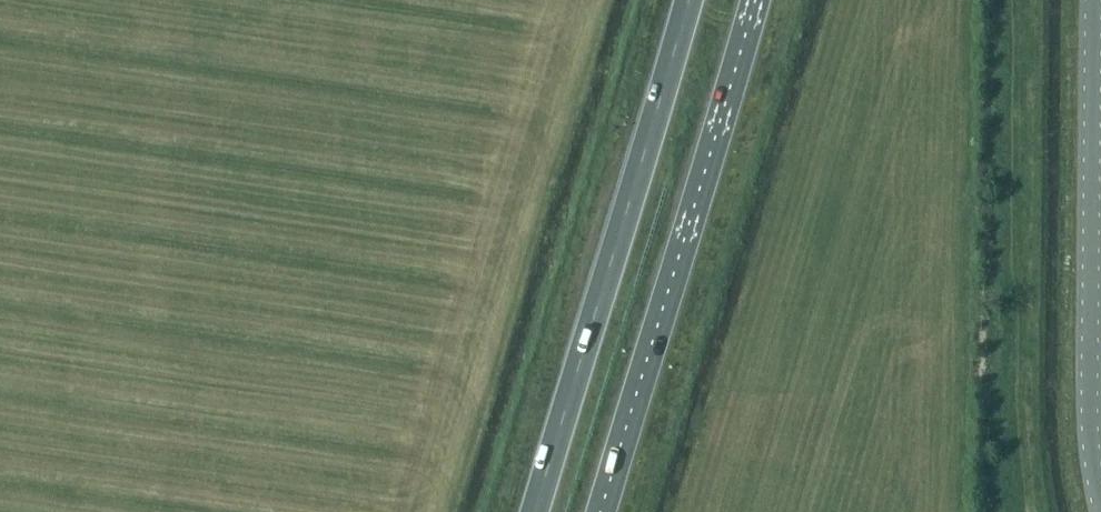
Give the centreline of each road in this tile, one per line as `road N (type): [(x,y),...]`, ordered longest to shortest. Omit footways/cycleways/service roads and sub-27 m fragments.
road 1 (trunk): [(687,0),(533,511)]
road 2 (trunk): [(601,511),(753,0)]
road 3 (tertiary): [(1100,508),(1089,424),(1093,0)]

